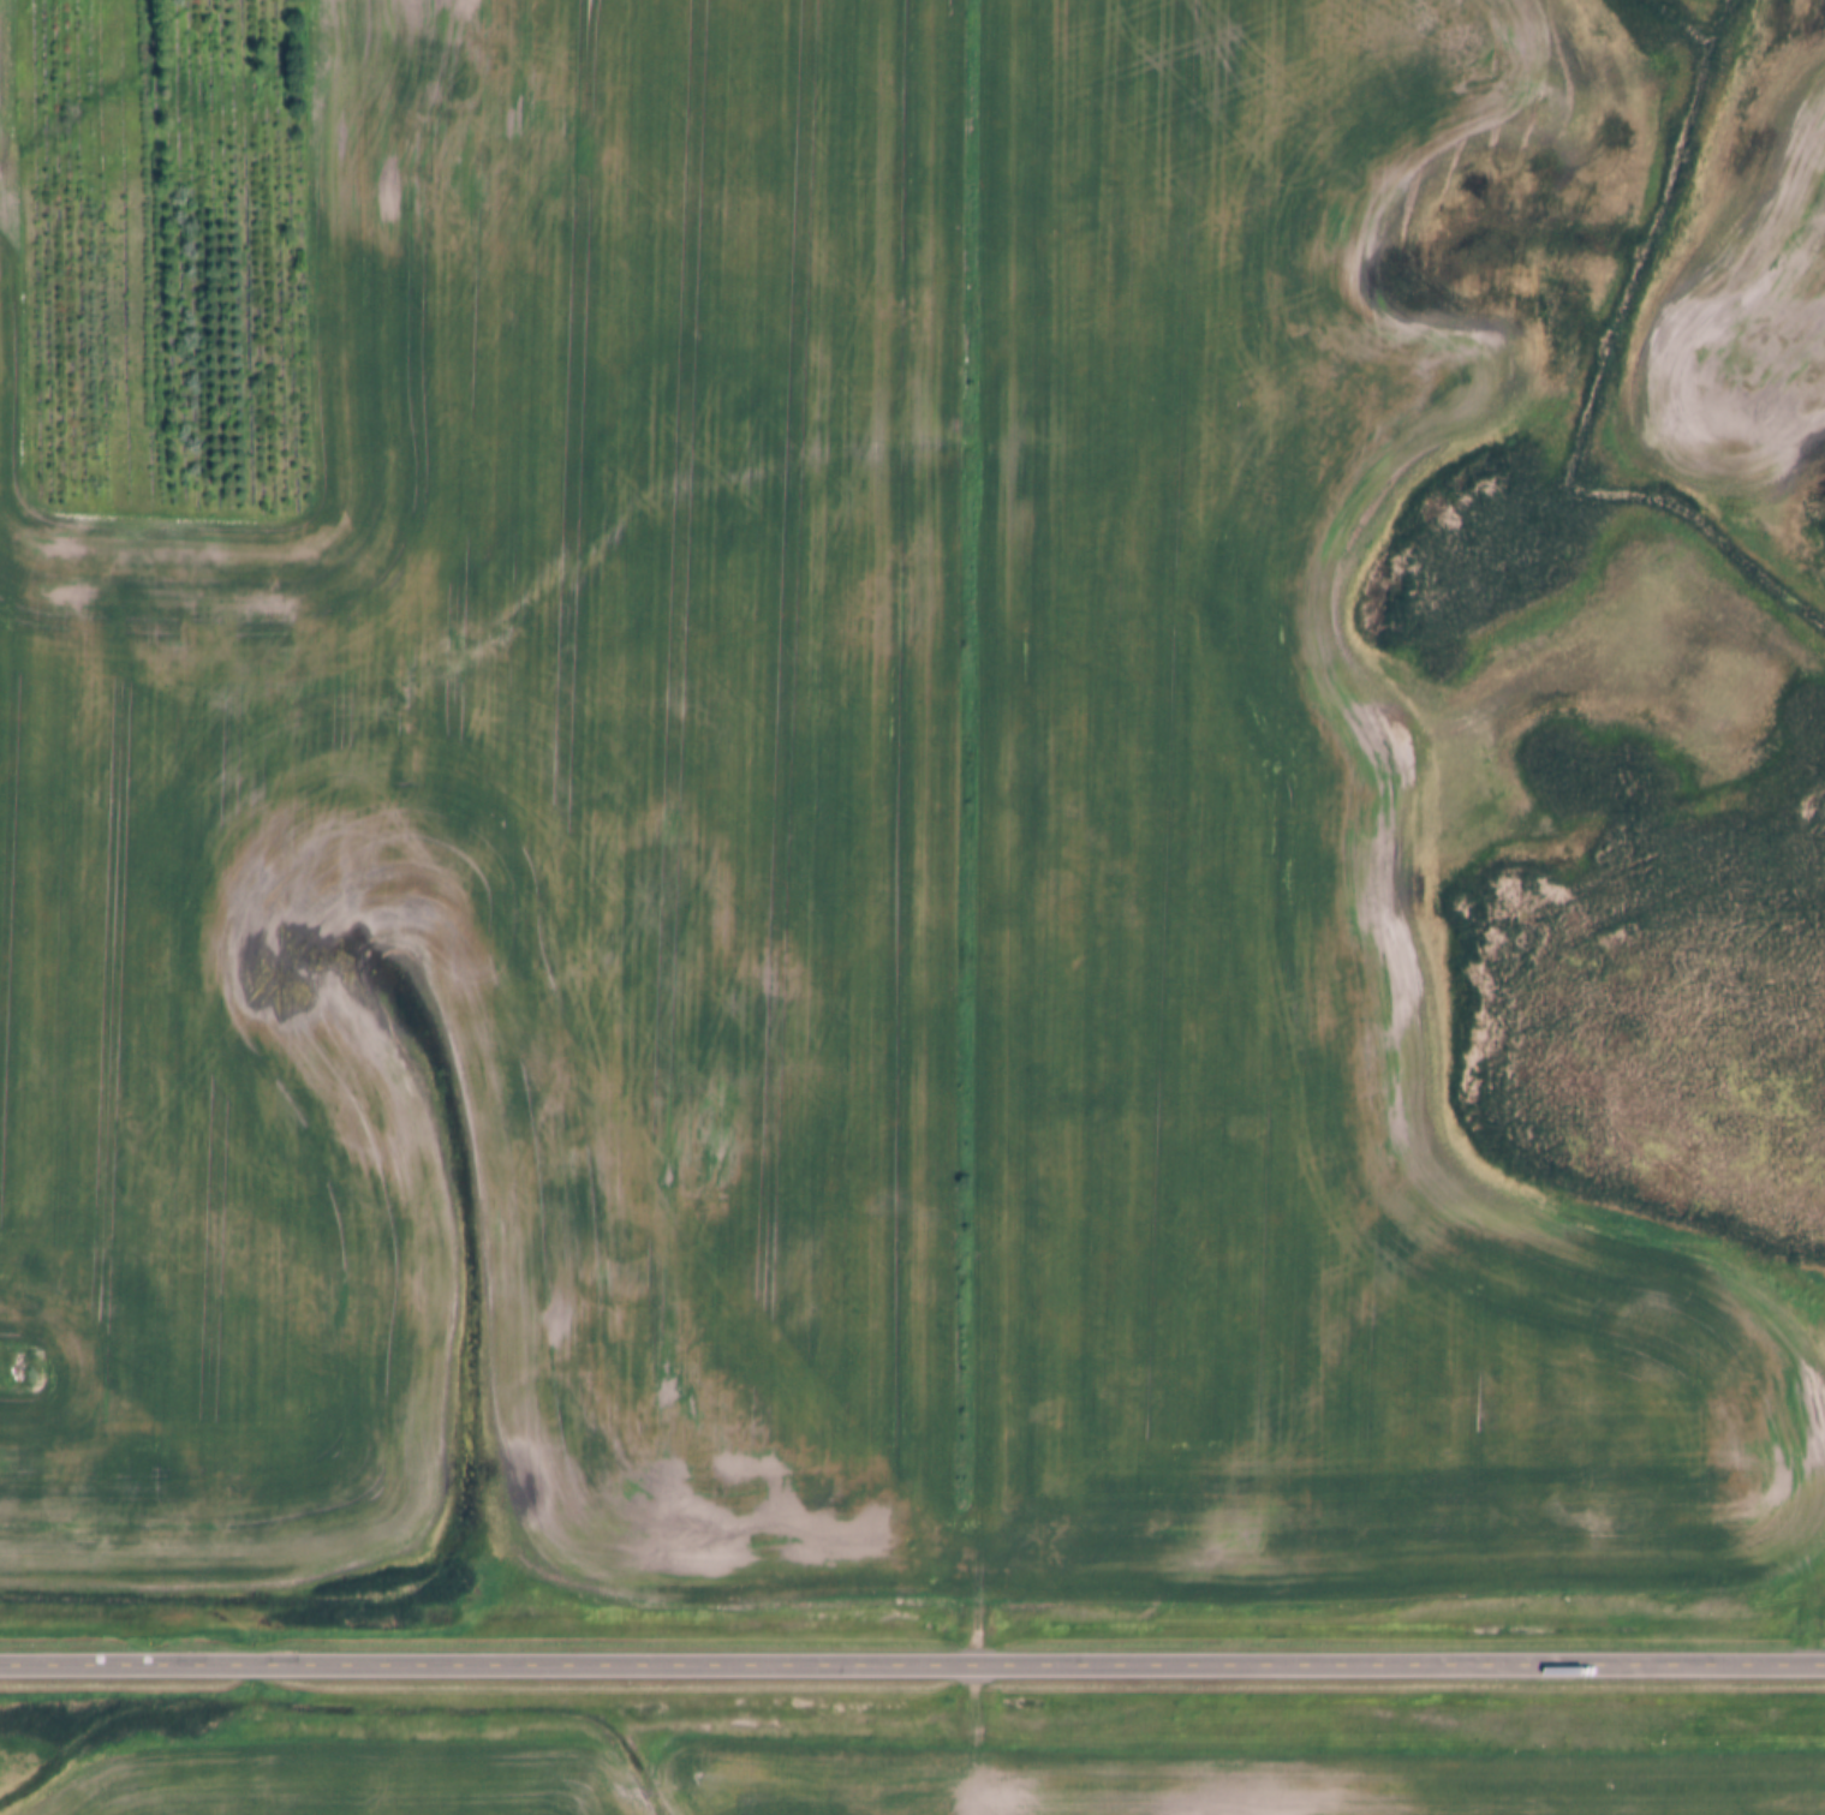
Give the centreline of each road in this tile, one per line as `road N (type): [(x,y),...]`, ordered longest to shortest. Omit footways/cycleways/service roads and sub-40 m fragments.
road 1 (secondary): [(0,1662),(1824,1662)]

